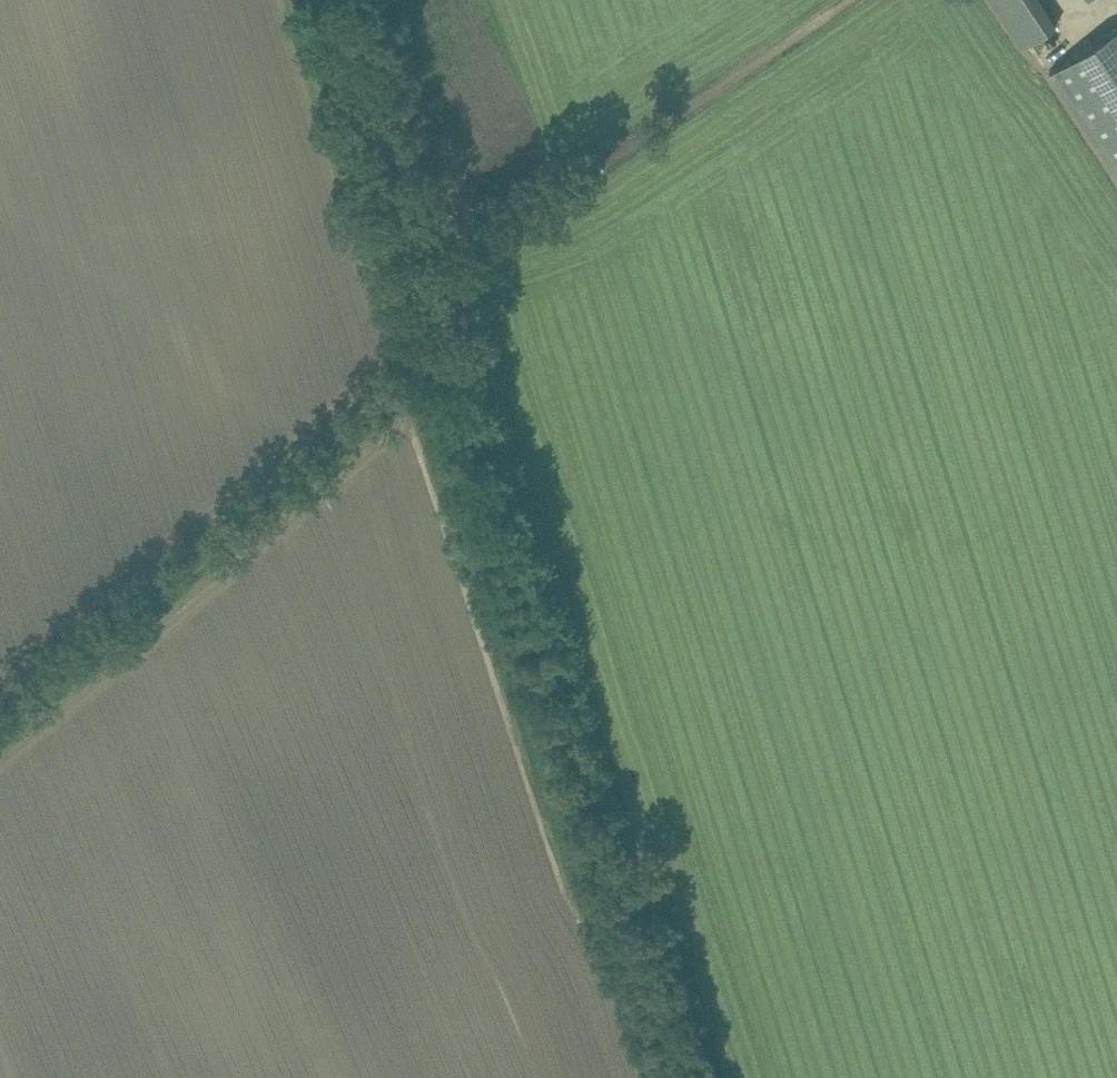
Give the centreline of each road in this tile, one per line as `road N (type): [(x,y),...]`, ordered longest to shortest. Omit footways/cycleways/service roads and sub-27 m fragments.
road 1 (track): [(333,0),(439,335),(0,711)]

